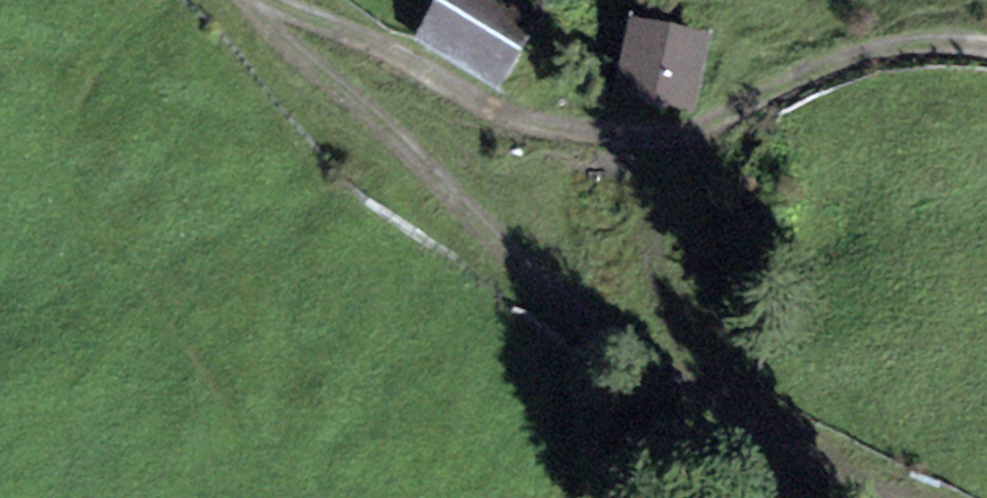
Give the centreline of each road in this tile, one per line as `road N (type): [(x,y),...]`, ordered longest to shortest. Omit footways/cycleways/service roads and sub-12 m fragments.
road 1 (track): [(252,0),(318,78),(565,303),(873,497)]
road 2 (track): [(270,0),(500,115),(685,149),(895,55),(986,66)]

